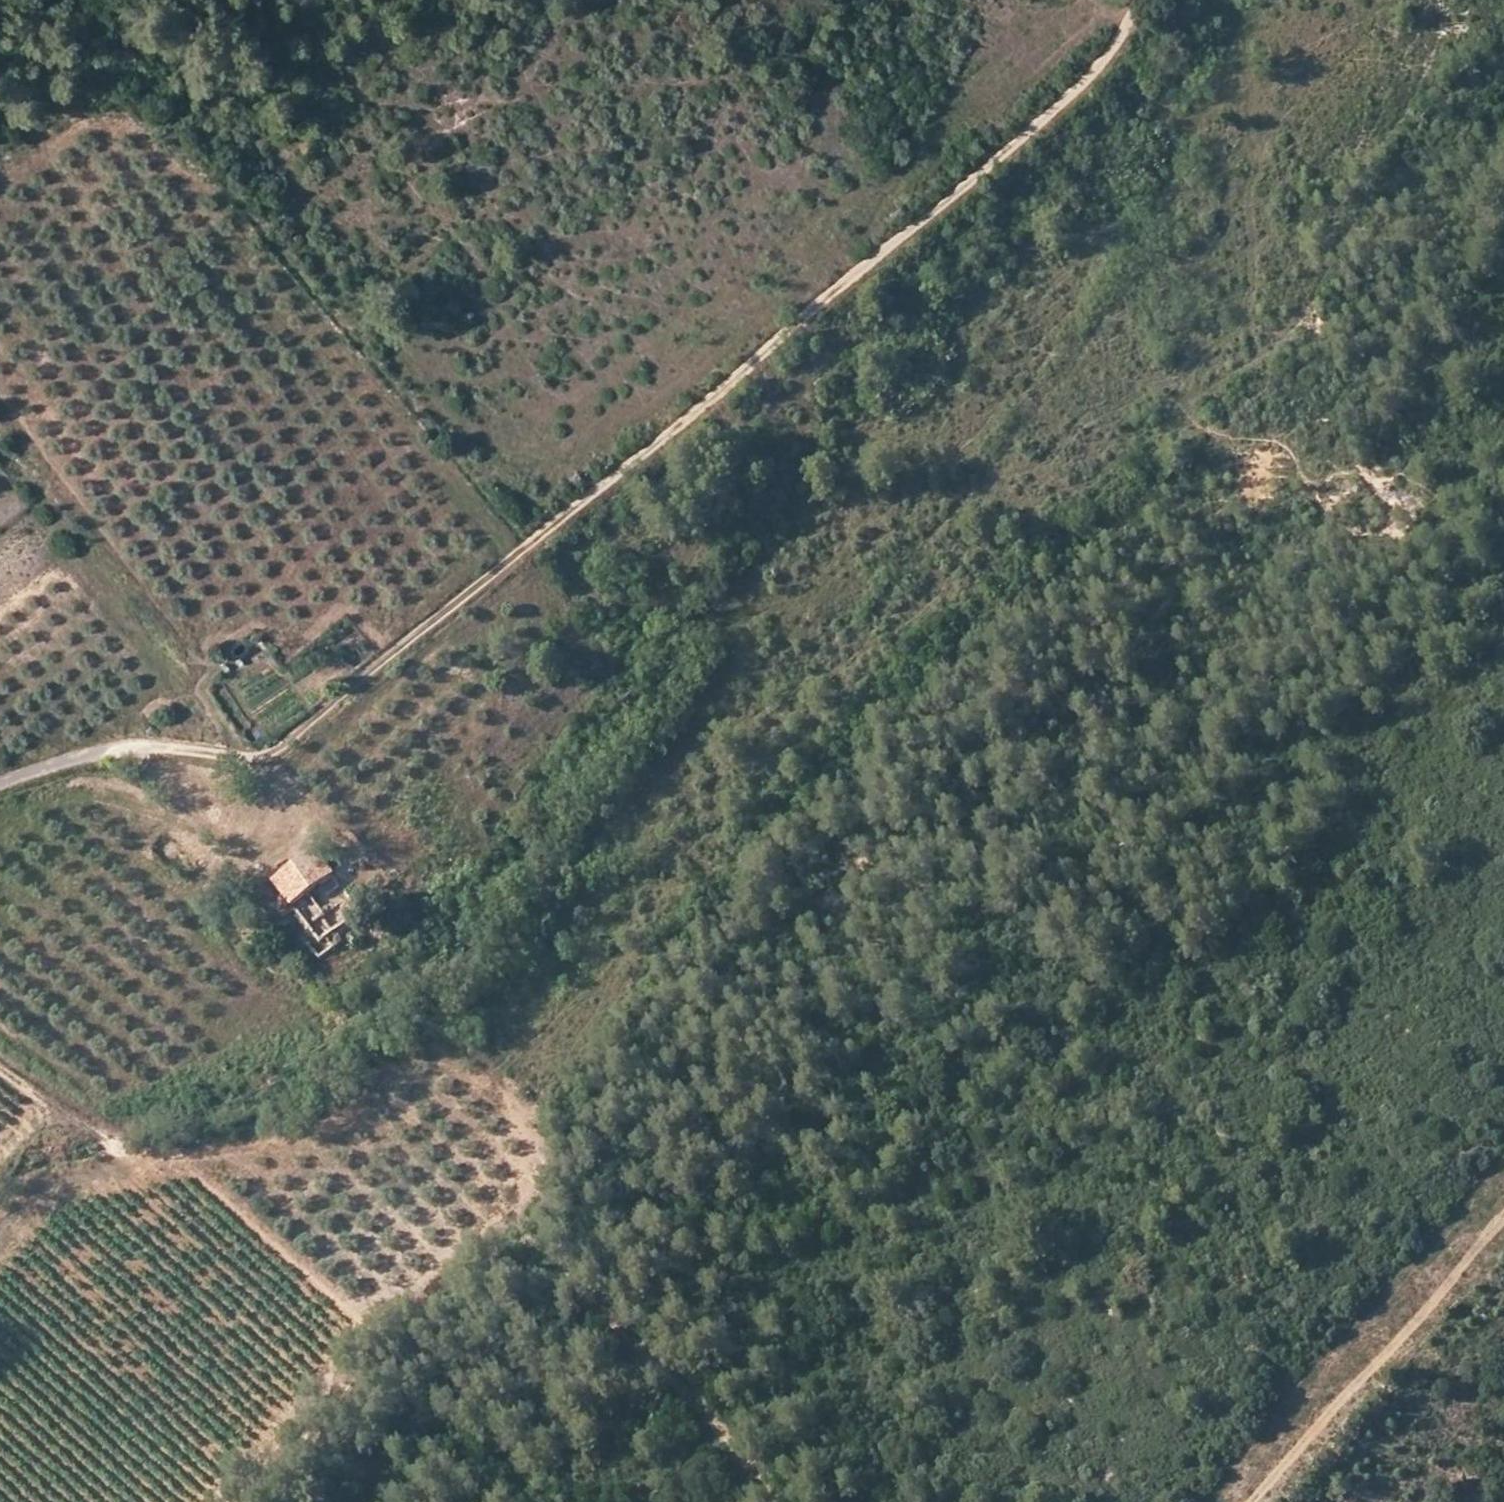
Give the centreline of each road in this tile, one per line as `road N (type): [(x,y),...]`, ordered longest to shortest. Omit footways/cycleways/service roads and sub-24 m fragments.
road 1 (track): [(1146,0),(1103,69),(969,187),(294,737),(262,756),(228,759)]
road 2 (track): [(1503,1217),(1246,1501)]
road 3 (track): [(0,788),(61,762),(173,750),(228,759)]

